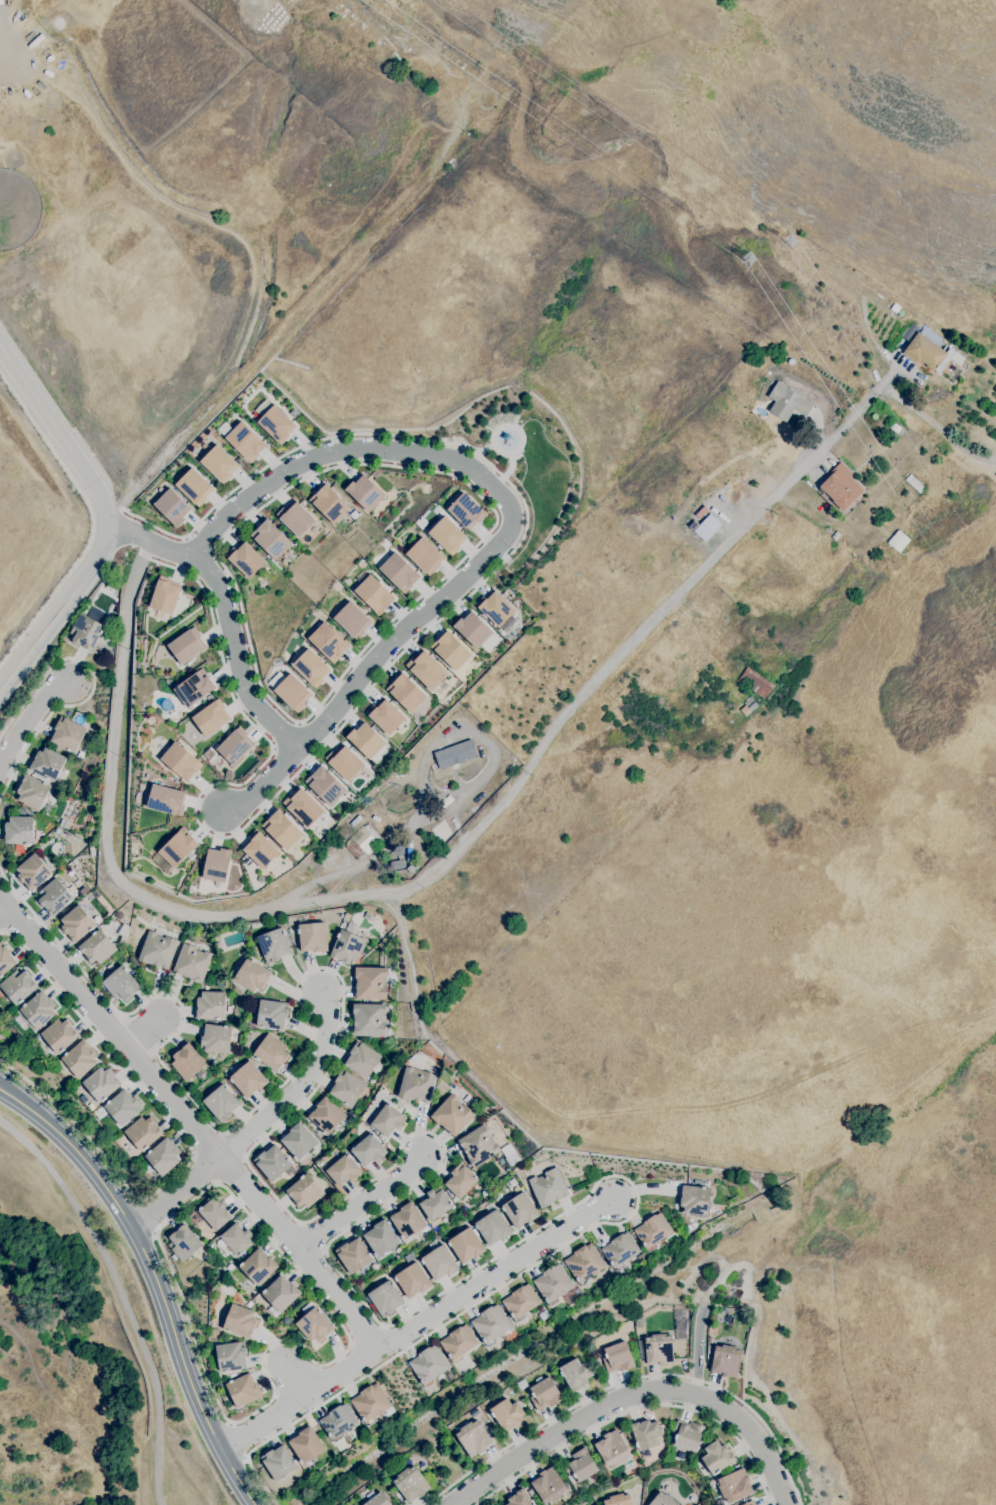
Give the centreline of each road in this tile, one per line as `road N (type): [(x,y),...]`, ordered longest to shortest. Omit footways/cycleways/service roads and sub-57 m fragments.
road 1 (residential): [(196,549),(222,584),(249,697),(298,750),(388,645),(504,537),(513,517),(464,462),(351,449),(292,468),(226,515),(196,549),(110,527)]
road 2 (residential): [(378,1350),(2,901)]
road 3 (track): [(108,514),(462,150),(465,88)]
road 4 (tertiary): [(0,1089),(74,1146),(134,1231),(193,1389),(255,1504)]
road 5 (residential): [(222,1451),(615,1199)]
road 6 (residential): [(451,1504),(596,1410),(637,1394),(678,1391),(743,1421),(785,1504)]
road 7 (tertiary): [(0,347),(97,488),(110,527)]
road 8 (residential): [(220,1157),(294,1093),(318,1059),(321,992)]
road 9 (tertiary): [(0,690),(98,559),(110,527)]
road 10 (residential): [(296,1247),(421,1157)]

